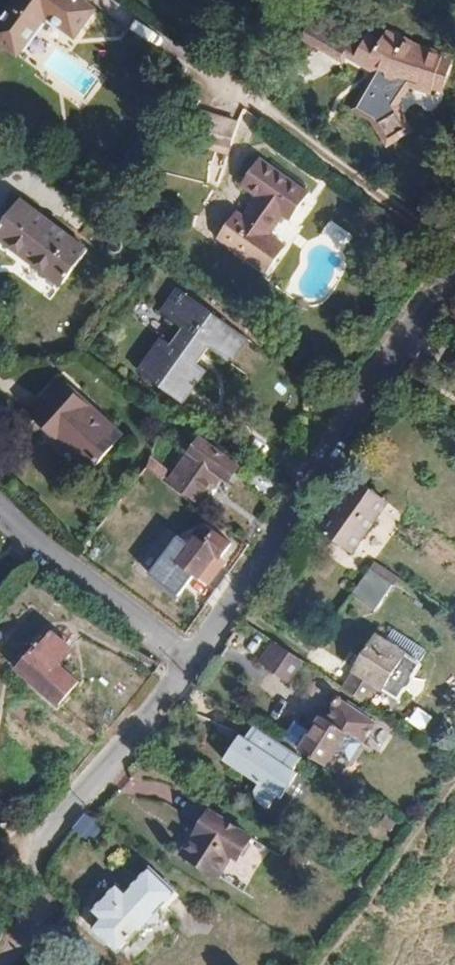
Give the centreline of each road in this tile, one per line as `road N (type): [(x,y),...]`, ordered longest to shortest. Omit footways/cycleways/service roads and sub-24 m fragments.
road 1 (residential): [(185,660),(338,423),(454,276)]
road 2 (residential): [(0,951),(40,907),(10,863),(185,660)]
road 3 (track): [(308,964),(340,938),(454,770)]
road 4 (residential): [(0,521),(185,660)]

